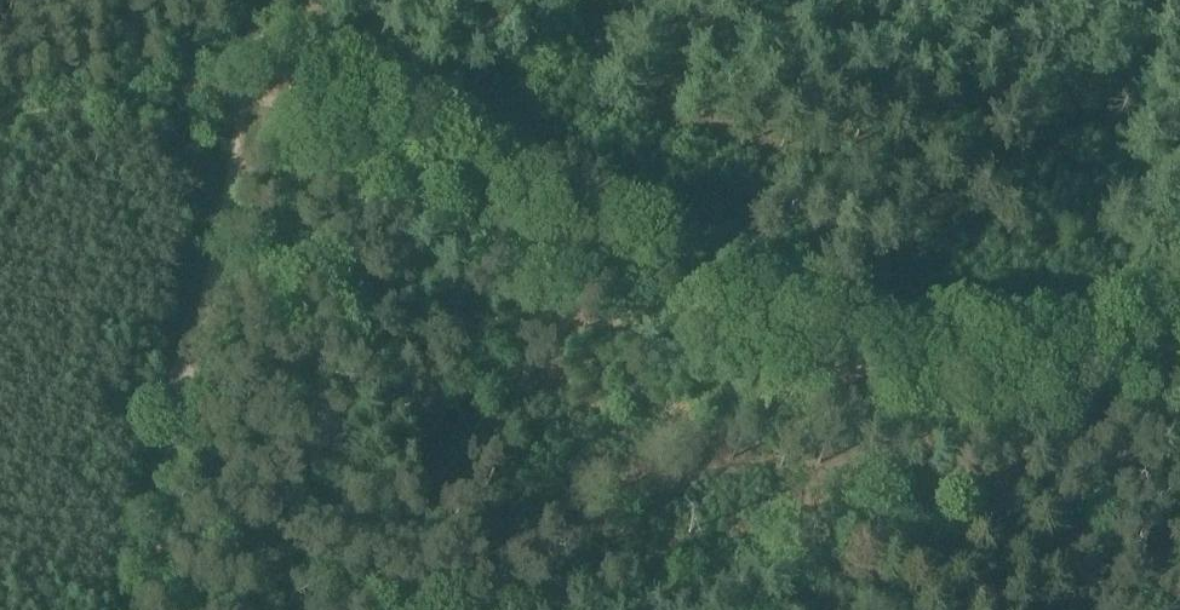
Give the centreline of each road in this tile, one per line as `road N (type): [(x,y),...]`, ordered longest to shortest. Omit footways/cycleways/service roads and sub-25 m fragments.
road 1 (track): [(252,104),(373,135),(609,273),(829,372),(925,400),(1047,420),(1179,365)]
road 2 (track): [(252,104),(0,121)]

